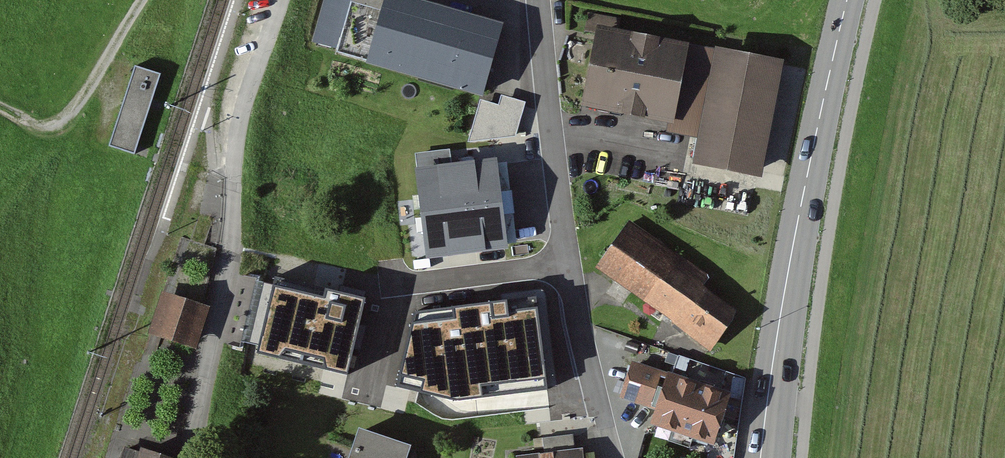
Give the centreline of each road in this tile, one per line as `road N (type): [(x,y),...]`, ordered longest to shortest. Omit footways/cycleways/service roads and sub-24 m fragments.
road 1 (residential): [(193,457),(232,246),(242,111),(281,0)]
road 2 (primary): [(846,0),(777,339),(765,457)]
road 3 (residential): [(618,457),(571,259),(541,0)]
road 4 (track): [(0,109),(40,127),(65,117),(143,0)]

